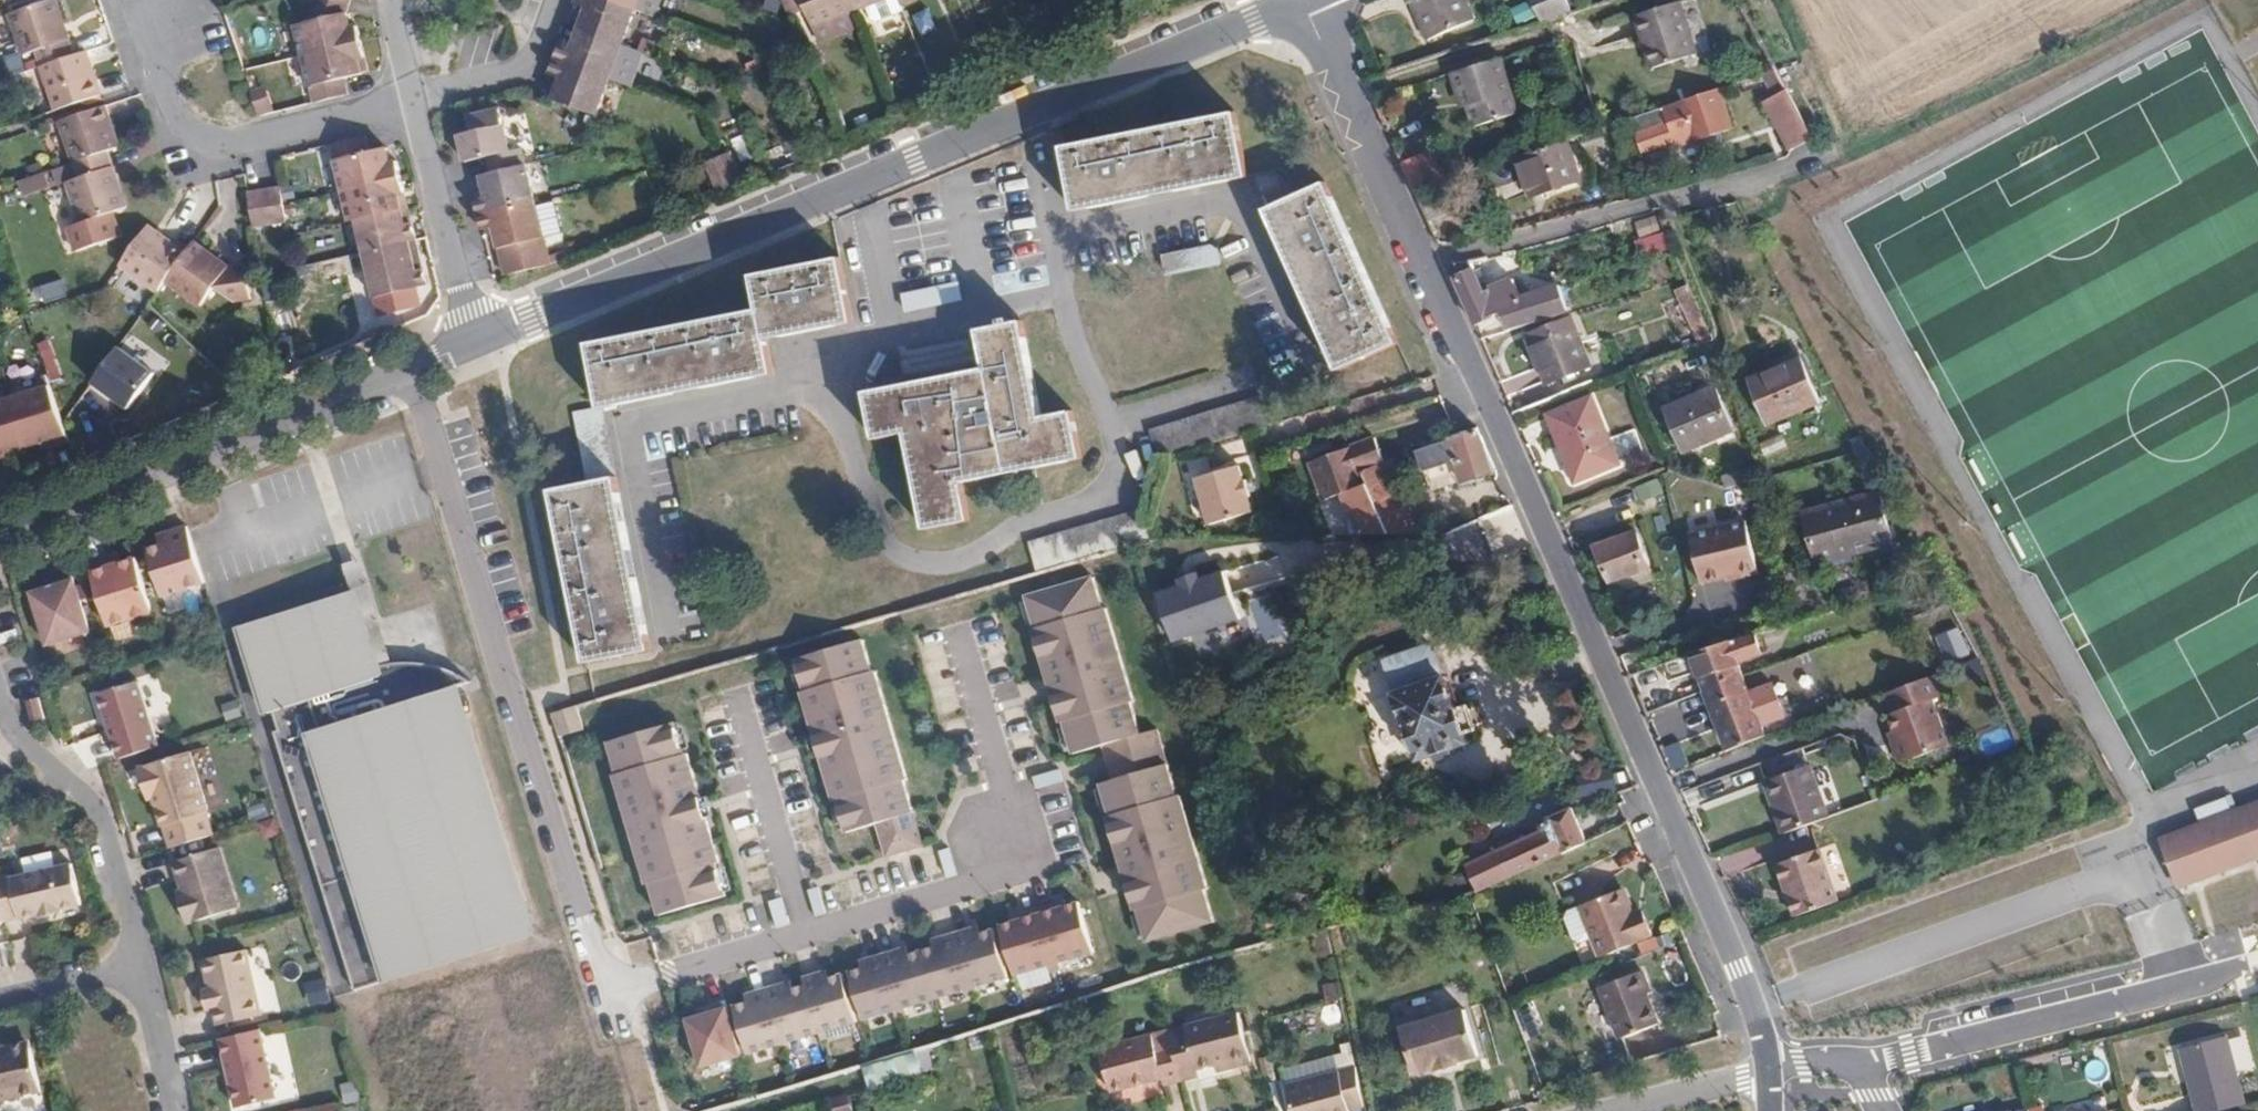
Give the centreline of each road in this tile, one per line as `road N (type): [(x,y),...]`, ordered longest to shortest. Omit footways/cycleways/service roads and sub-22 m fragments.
road 1 (residential): [(1311,0),(1740,967),(1768,1060)]
road 2 (residential): [(471,335),(1300,0)]
road 3 (residential): [(409,364),(595,962),(630,1003)]
road 4 (residential): [(409,364),(0,545)]
road 5 (residential): [(0,997),(109,970),(132,956),(135,929),(102,821),(16,738),(0,706)]
road 6 (residential): [(174,9),(165,78),(183,131),(227,152),(412,101)]
road 7 (residential): [(412,101),(471,335)]
road 8 (residential): [(1769,1073),(1621,1110)]

